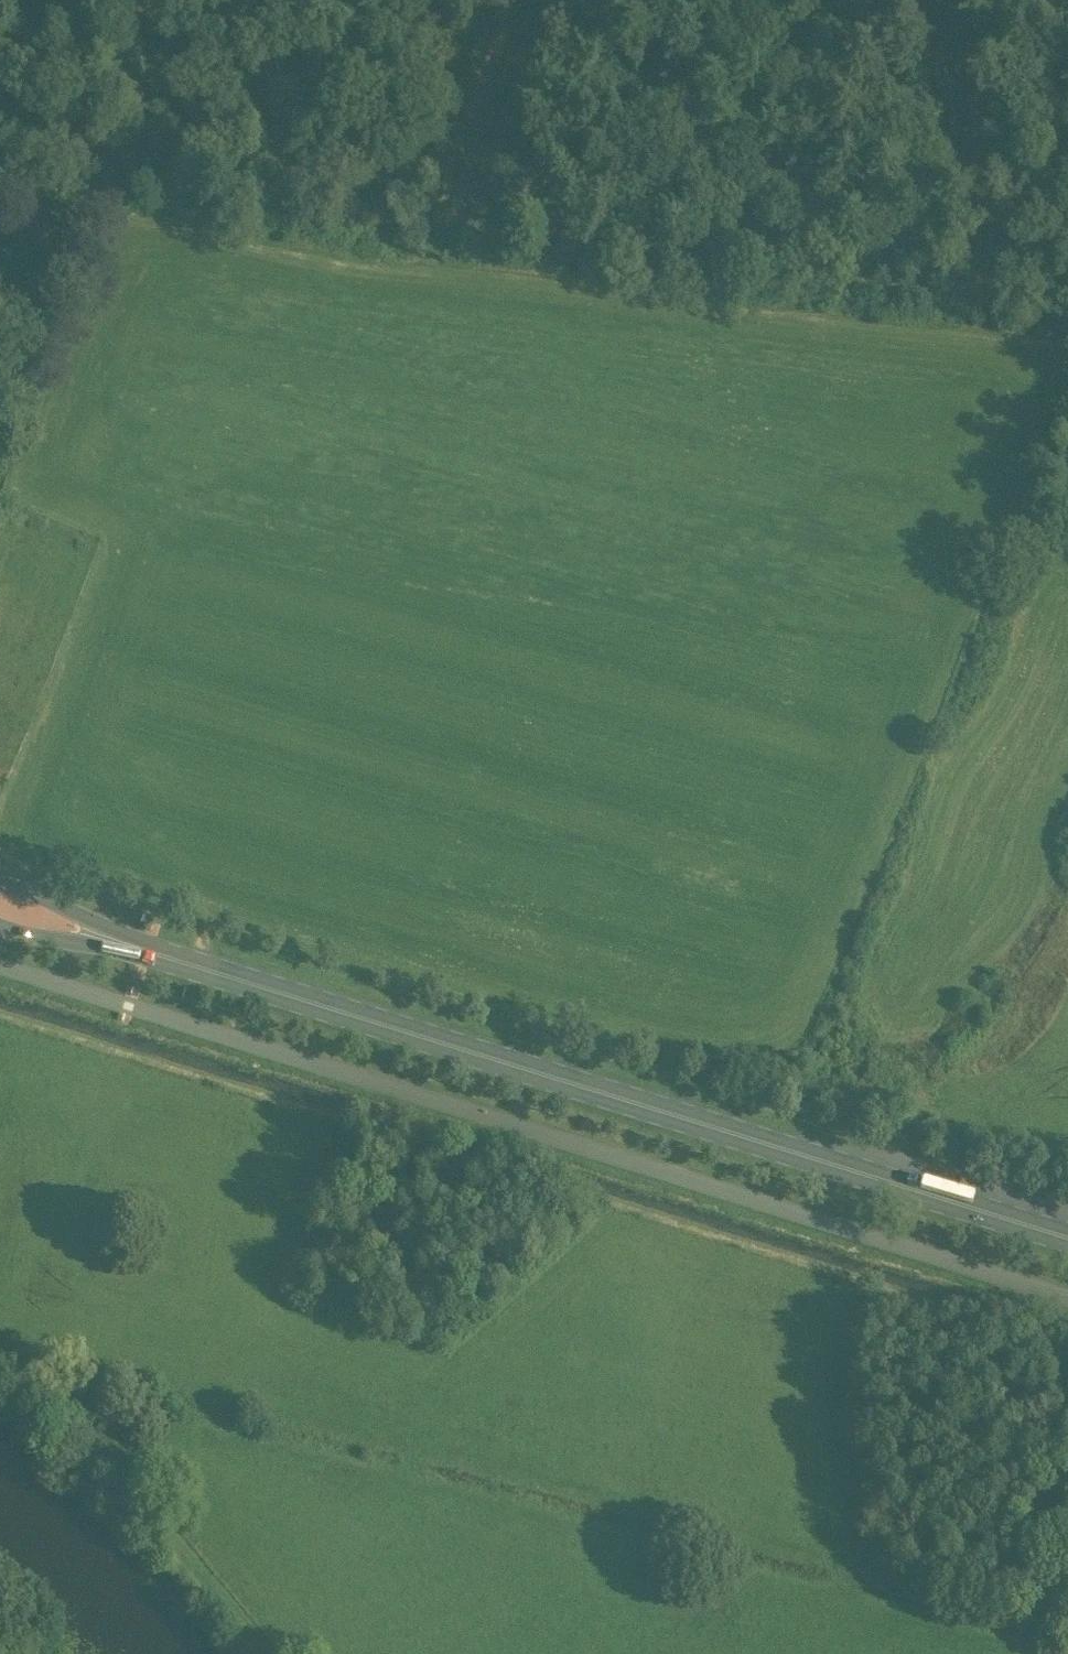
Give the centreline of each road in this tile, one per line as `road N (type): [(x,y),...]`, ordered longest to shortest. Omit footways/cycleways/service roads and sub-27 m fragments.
road 1 (unclassified): [(1067,1297),(0,965)]
road 2 (primary): [(1067,1238),(147,950)]
road 3 (track): [(443,265),(983,336)]
road 4 (track): [(209,227),(443,265)]
road 5 (track): [(209,227),(0,190)]
road 6 (primary): [(147,950),(0,883)]
road 7 (primary): [(0,927),(147,950)]

